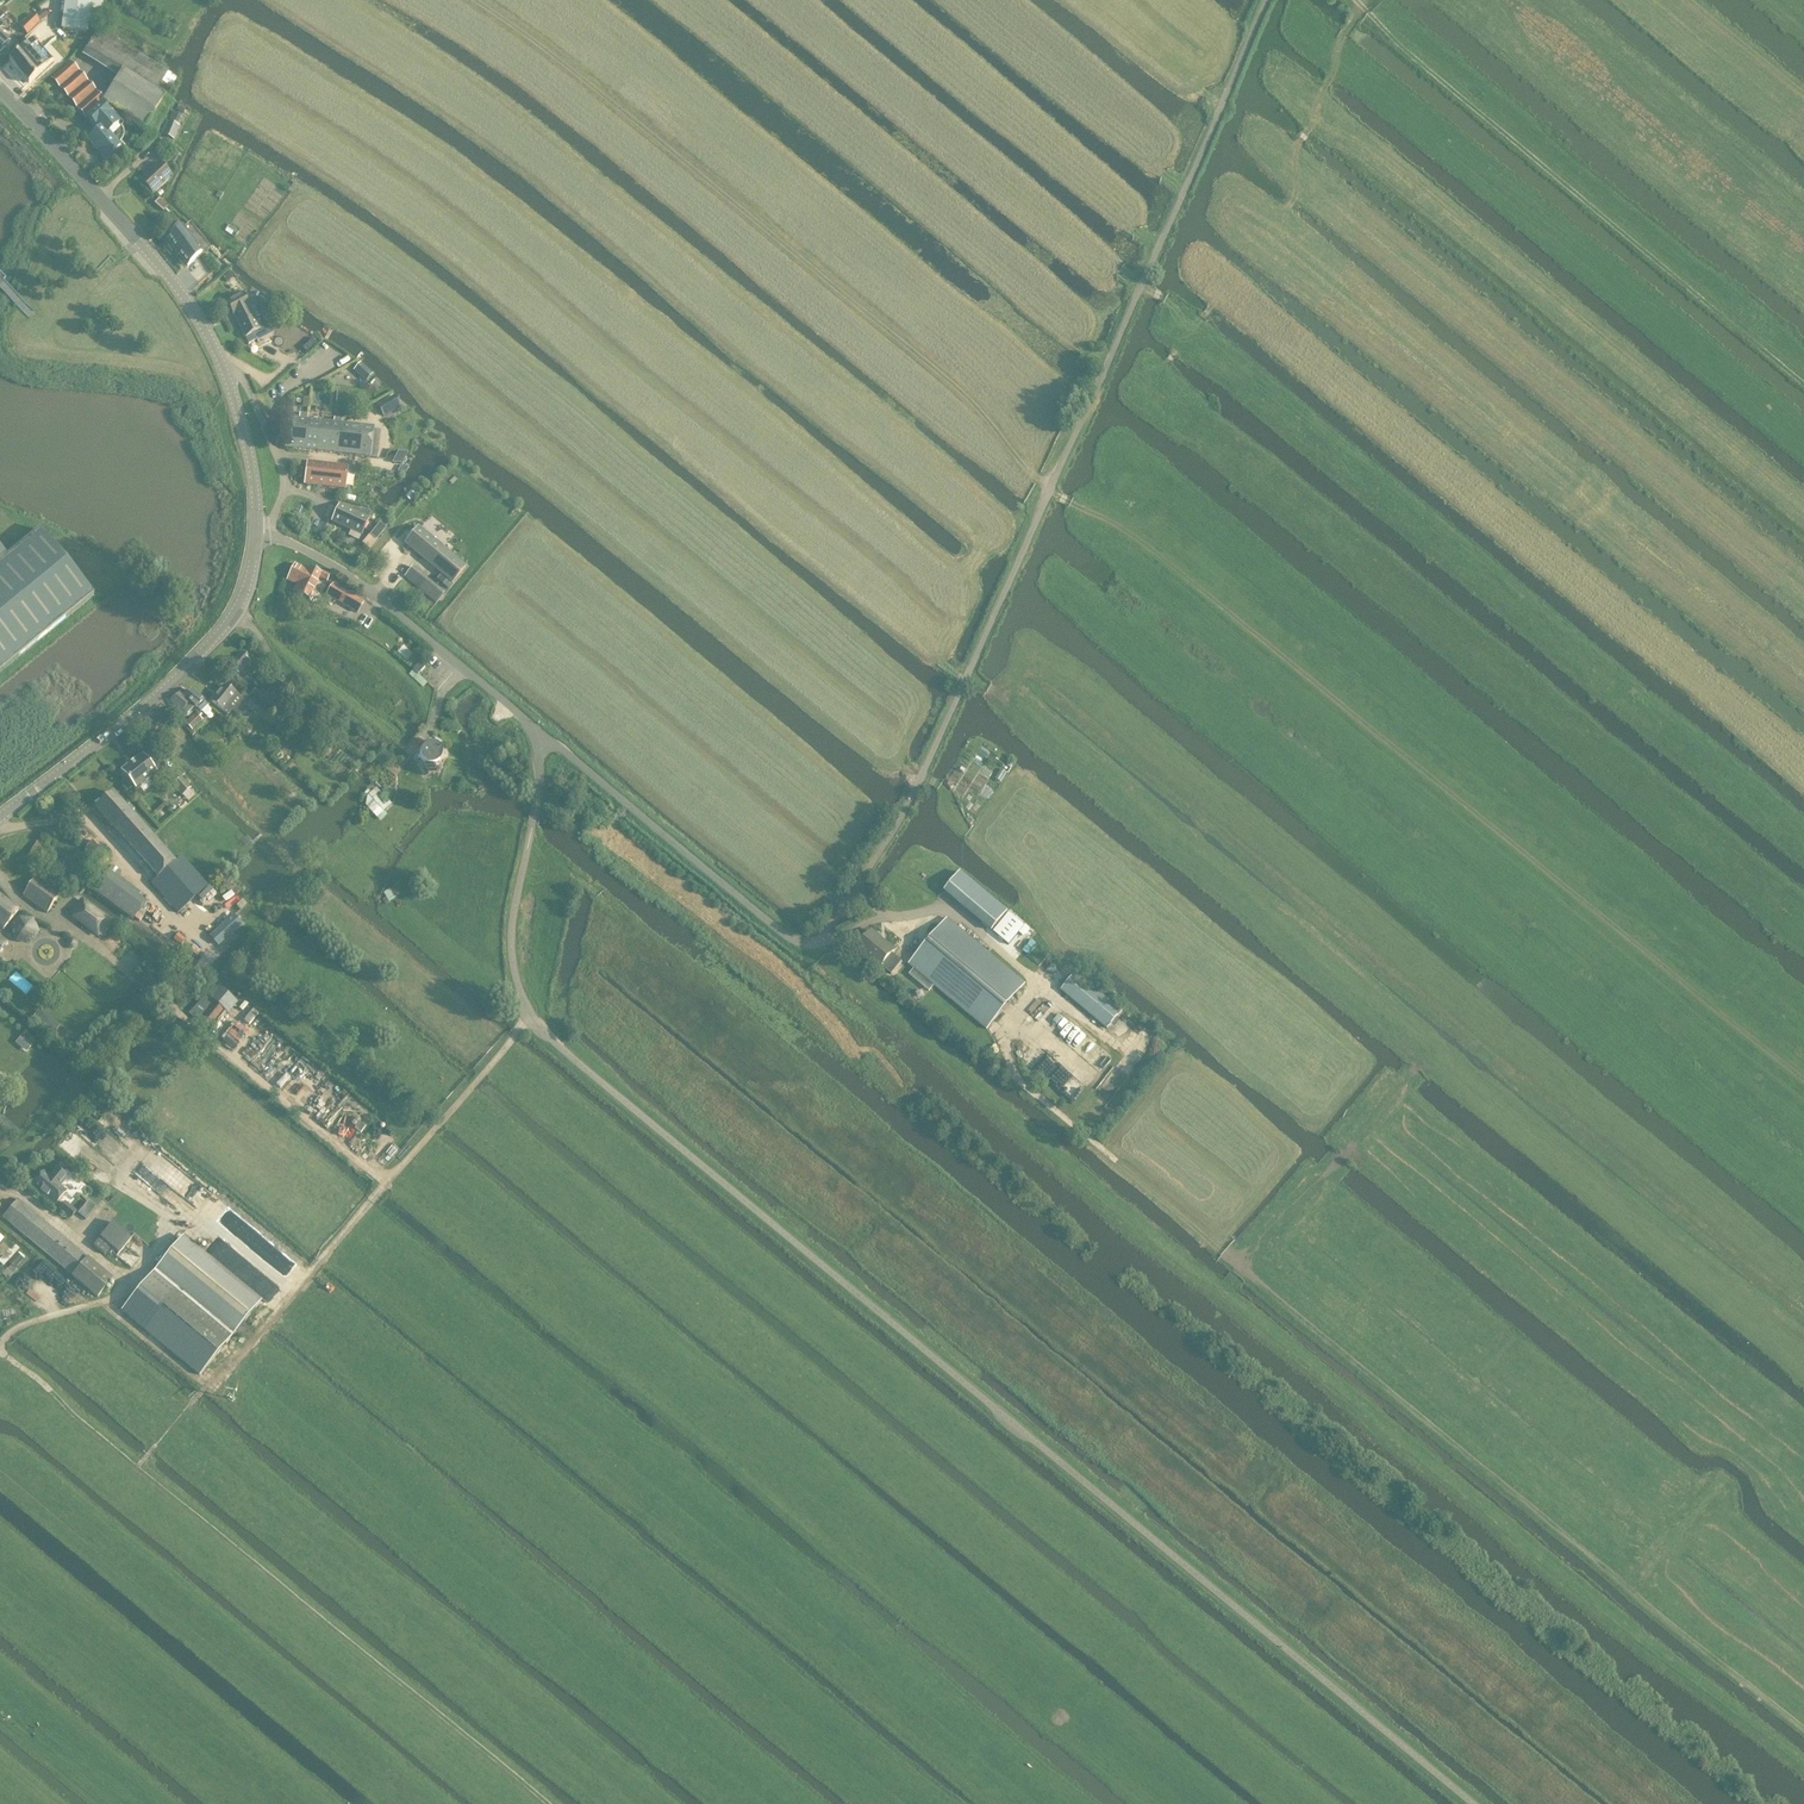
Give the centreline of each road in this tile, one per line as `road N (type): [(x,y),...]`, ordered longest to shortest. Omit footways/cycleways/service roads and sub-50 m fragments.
road 1 (track): [(1803,1073),(1141,536),(1049,489),(970,402),(547,52),(472,0)]
road 2 (unclassified): [(537,730),(782,933),(807,944),(826,935),(904,813),(1264,0)]
road 3 (track): [(1803,1731),(1033,1089),(1013,1066),(1011,1025),(1040,986)]
road 4 (track): [(548,1803),(0,1351)]
road 5 (track): [(1803,384),(1480,114),(1356,0)]
road 6 (tertiary): [(257,534),(251,456),(205,329),(153,257),(0,87)]
road 7 (tertiary): [(0,818),(125,728),(196,660),(242,598),(257,534)]
road 8 (unclassified): [(537,730),(362,586),(257,534)]
road 9 (track): [(0,1345),(22,1326),(117,1297),(128,1284),(29,1200),(0,1188)]
road 10 (track): [(384,1183),(193,1403)]
road 11 (track): [(1012,876),(967,833),(938,785),(884,750)]
road 12 (track): [(1803,95),(1689,0)]

